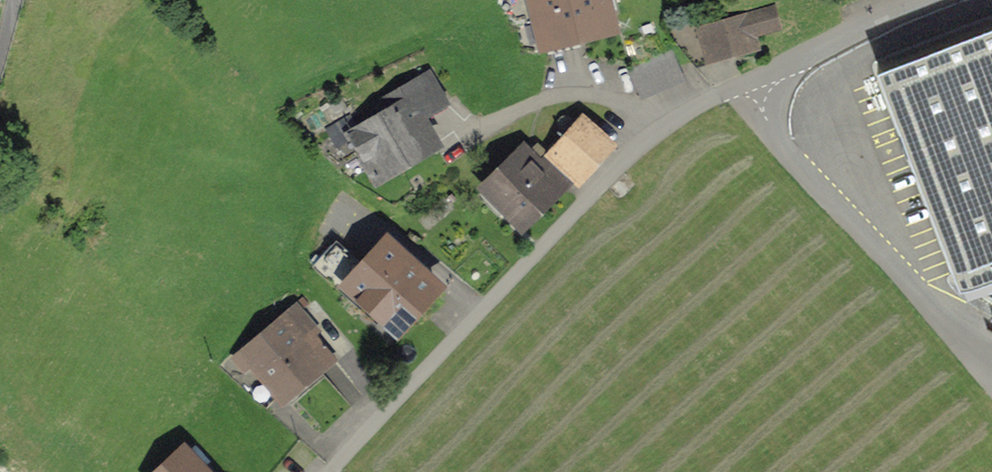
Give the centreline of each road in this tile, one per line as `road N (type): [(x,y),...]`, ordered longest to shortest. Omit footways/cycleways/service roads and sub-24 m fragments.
road 1 (residential): [(915,0),(681,119),(618,169),(328,471)]

